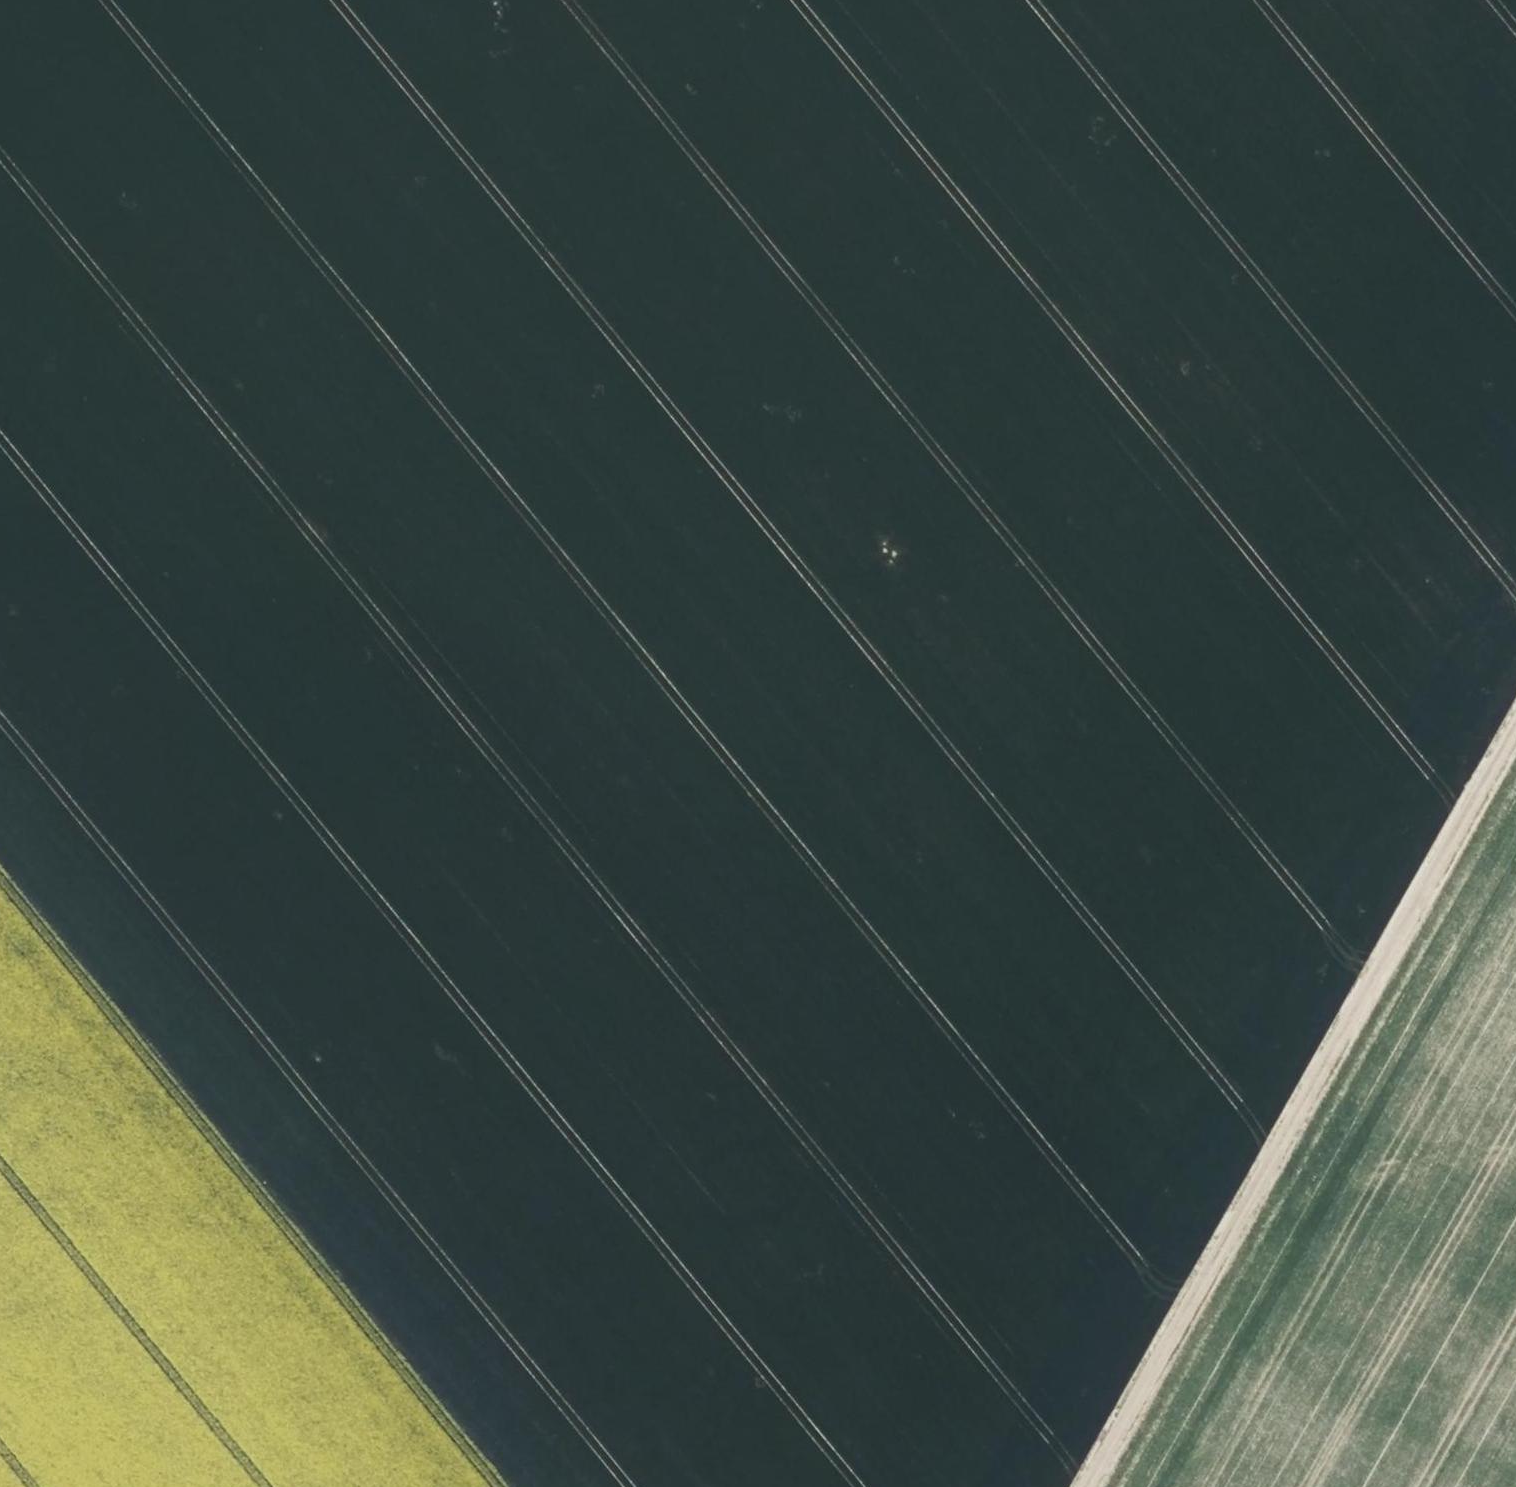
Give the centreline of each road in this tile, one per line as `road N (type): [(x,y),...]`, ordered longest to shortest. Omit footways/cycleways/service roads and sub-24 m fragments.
road 1 (track): [(1088,1486),(1515,734)]
road 2 (track): [(0,868),(505,1486)]

